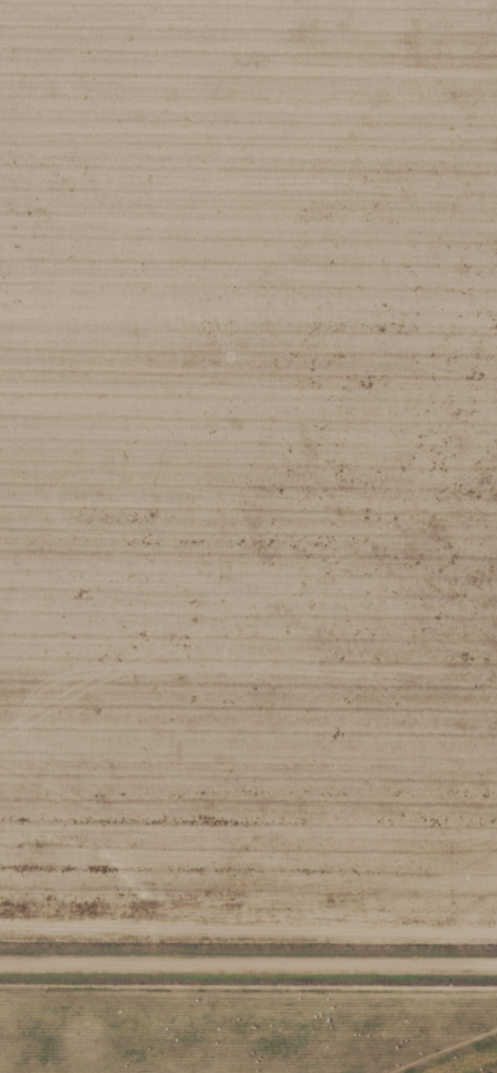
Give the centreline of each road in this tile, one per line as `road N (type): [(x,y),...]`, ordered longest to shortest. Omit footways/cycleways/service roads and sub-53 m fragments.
road 1 (residential): [(496,967),(0,965)]

